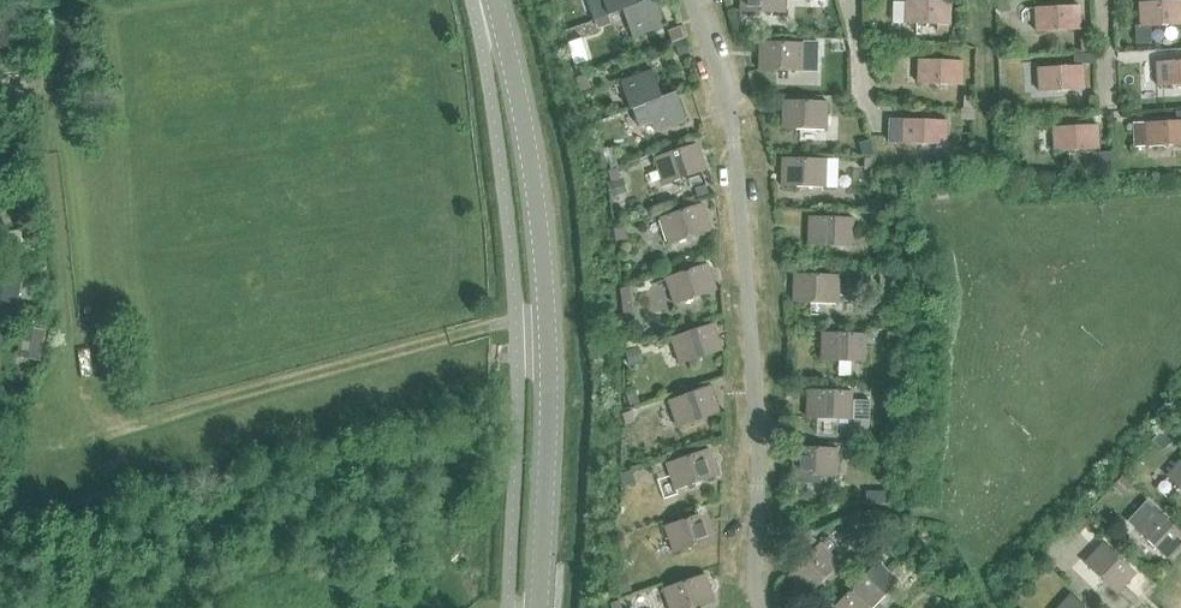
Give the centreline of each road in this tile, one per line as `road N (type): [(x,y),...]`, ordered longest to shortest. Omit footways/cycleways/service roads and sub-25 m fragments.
road 1 (secondary): [(539,607),(545,234),(494,0)]

